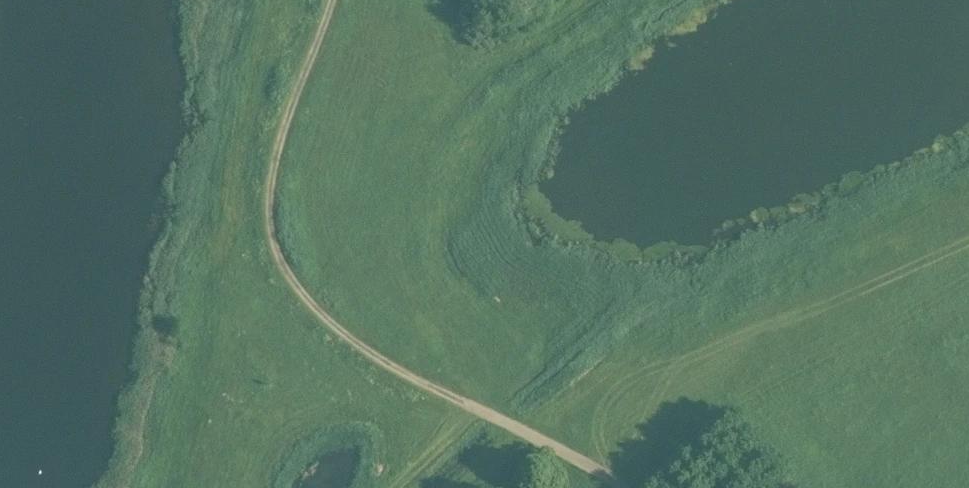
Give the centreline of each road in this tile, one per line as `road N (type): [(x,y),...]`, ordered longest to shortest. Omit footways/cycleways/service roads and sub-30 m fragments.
road 1 (track): [(968,259),(558,443)]

